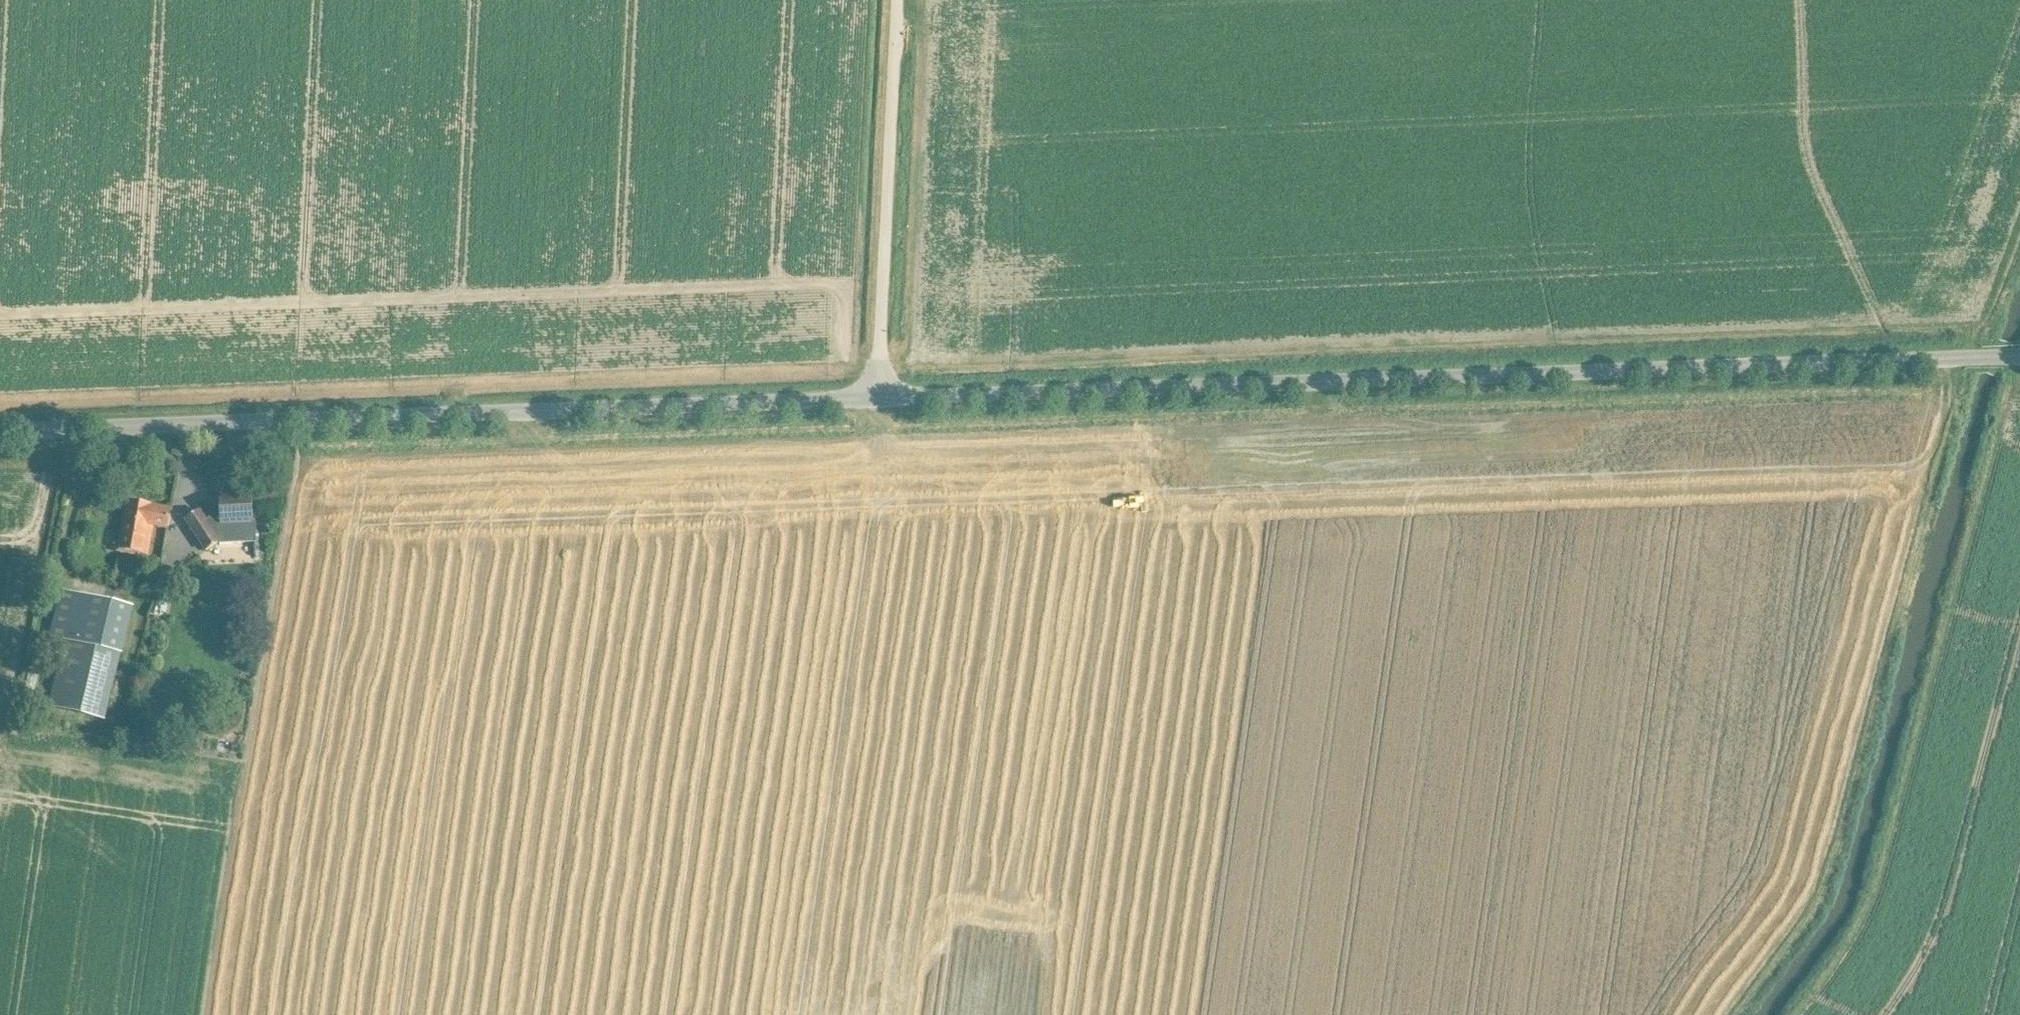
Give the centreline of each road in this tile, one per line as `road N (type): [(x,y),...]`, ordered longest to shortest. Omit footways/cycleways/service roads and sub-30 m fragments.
road 1 (unclassified): [(876,399),(2019,358)]
road 2 (unclassified): [(0,432),(876,399)]
road 3 (unclassified): [(876,399),(898,0)]

